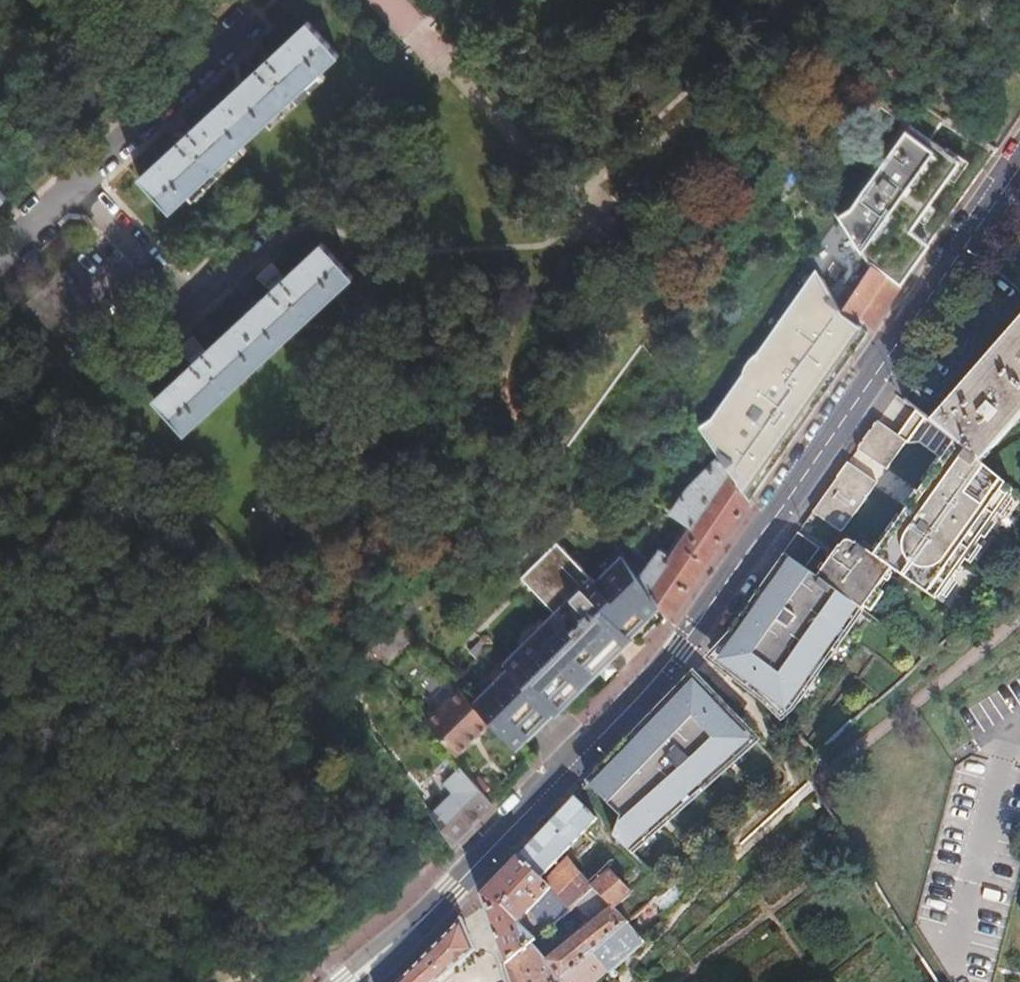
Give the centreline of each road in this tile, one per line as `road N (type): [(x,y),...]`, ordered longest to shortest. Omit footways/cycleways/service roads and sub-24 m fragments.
road 1 (secondary): [(353,981),(467,877),(682,649),(1019,163)]
road 2 (residential): [(70,181),(196,316),(299,223)]
road 3 (residential): [(70,181),(247,20)]

